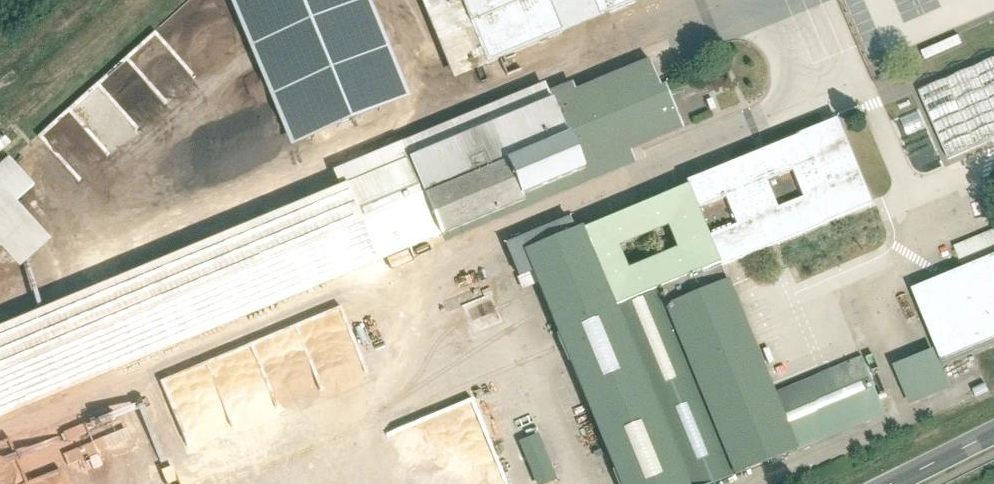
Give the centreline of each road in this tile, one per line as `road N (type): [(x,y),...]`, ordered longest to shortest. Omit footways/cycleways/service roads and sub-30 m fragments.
road 1 (tertiary): [(882,483),(993,429)]

